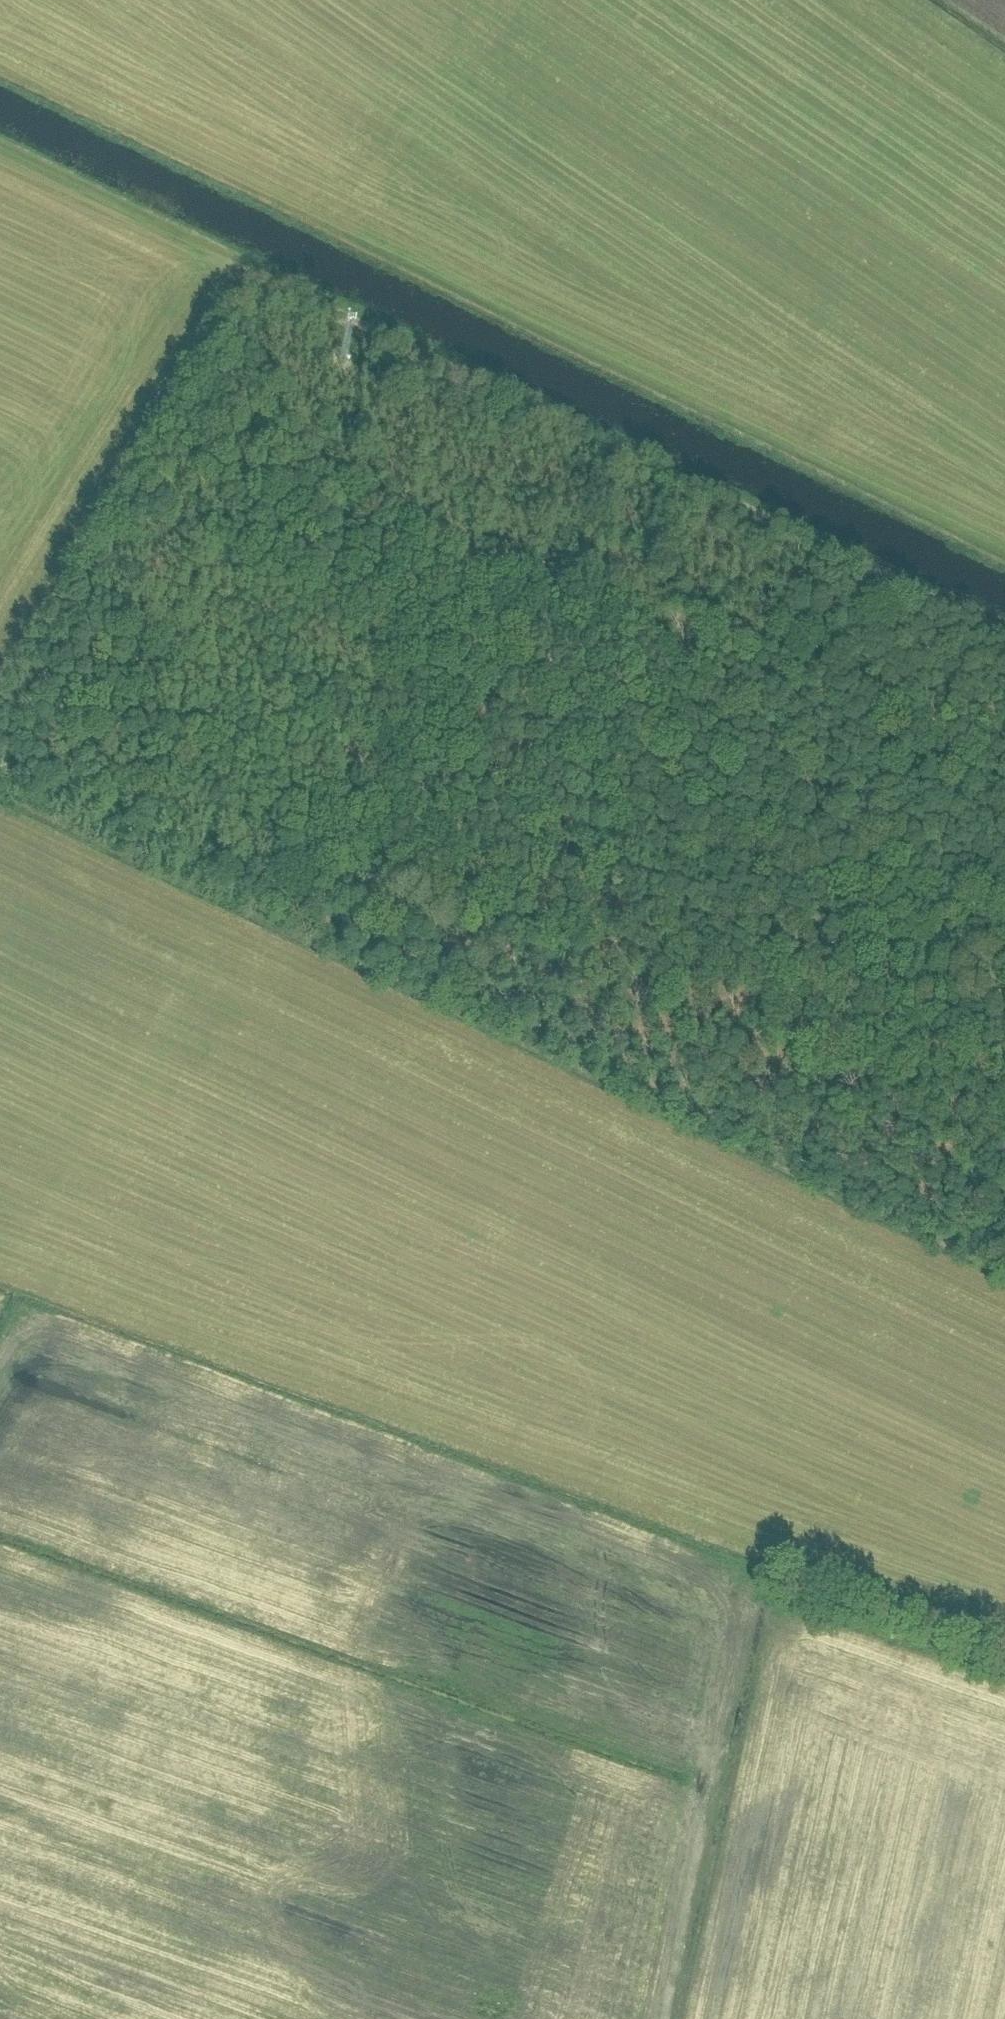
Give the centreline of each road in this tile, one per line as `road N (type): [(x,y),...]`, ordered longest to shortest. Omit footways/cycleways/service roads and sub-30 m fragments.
road 1 (track): [(1004,638),(0,148)]

